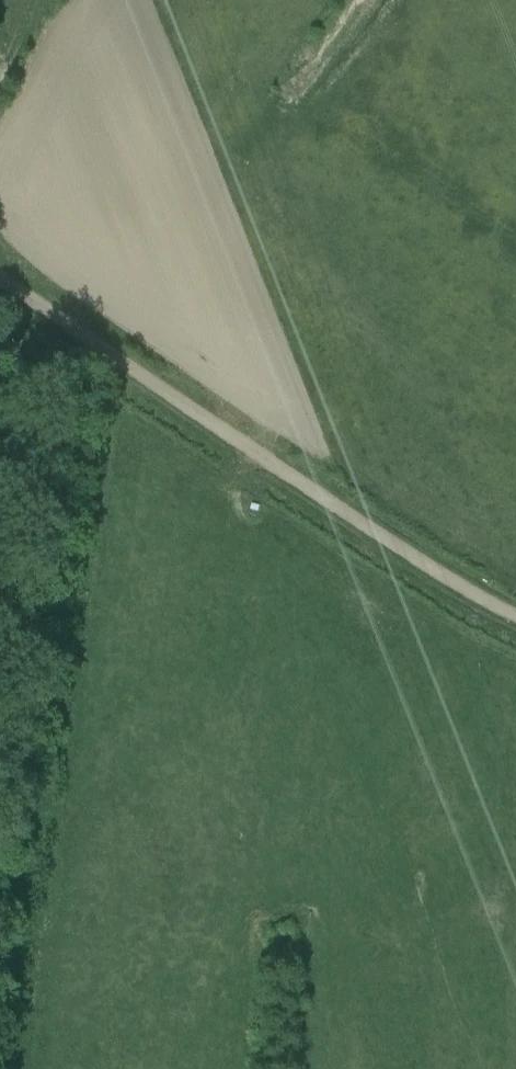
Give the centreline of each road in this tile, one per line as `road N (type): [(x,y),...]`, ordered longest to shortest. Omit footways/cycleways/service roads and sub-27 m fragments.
road 1 (track): [(0,282),(515,618)]

